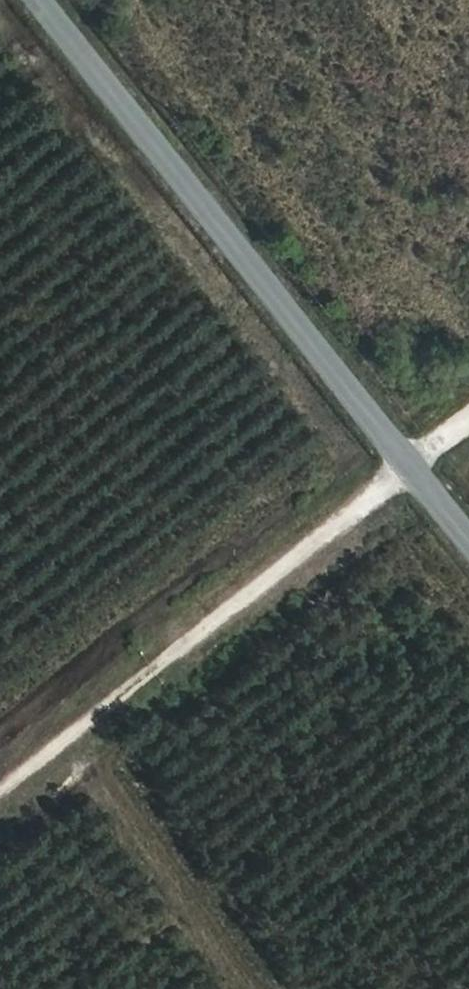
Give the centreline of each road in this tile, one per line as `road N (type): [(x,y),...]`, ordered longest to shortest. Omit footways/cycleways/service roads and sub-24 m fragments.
road 1 (tertiary): [(468,543),(39,0)]
road 2 (track): [(0,800),(468,419)]

